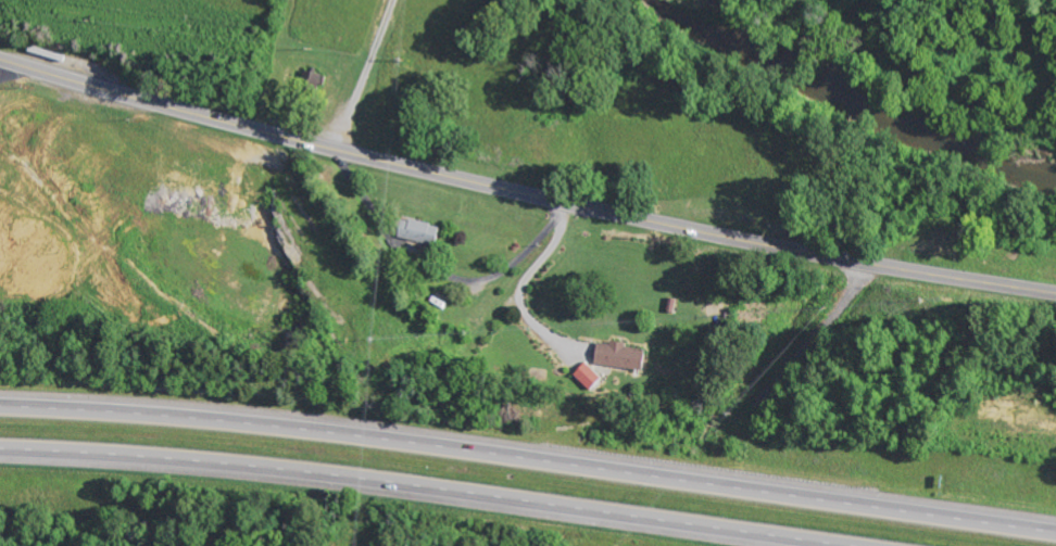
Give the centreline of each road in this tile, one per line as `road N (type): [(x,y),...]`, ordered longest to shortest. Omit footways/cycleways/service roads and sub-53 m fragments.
road 1 (primary): [(1053,293),(895,270),(503,191),(0,62)]
road 2 (motorway): [(1055,530),(367,436),(0,405)]
road 3 (motorway): [(0,453),(332,479),(827,545)]

